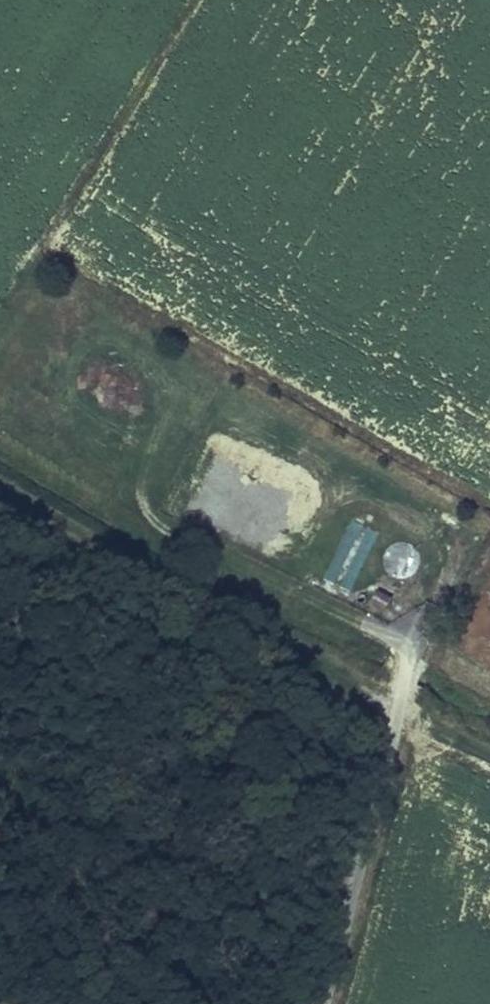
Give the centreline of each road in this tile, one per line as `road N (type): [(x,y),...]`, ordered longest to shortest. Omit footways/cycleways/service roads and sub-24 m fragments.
road 1 (track): [(320,1003),(405,676)]

